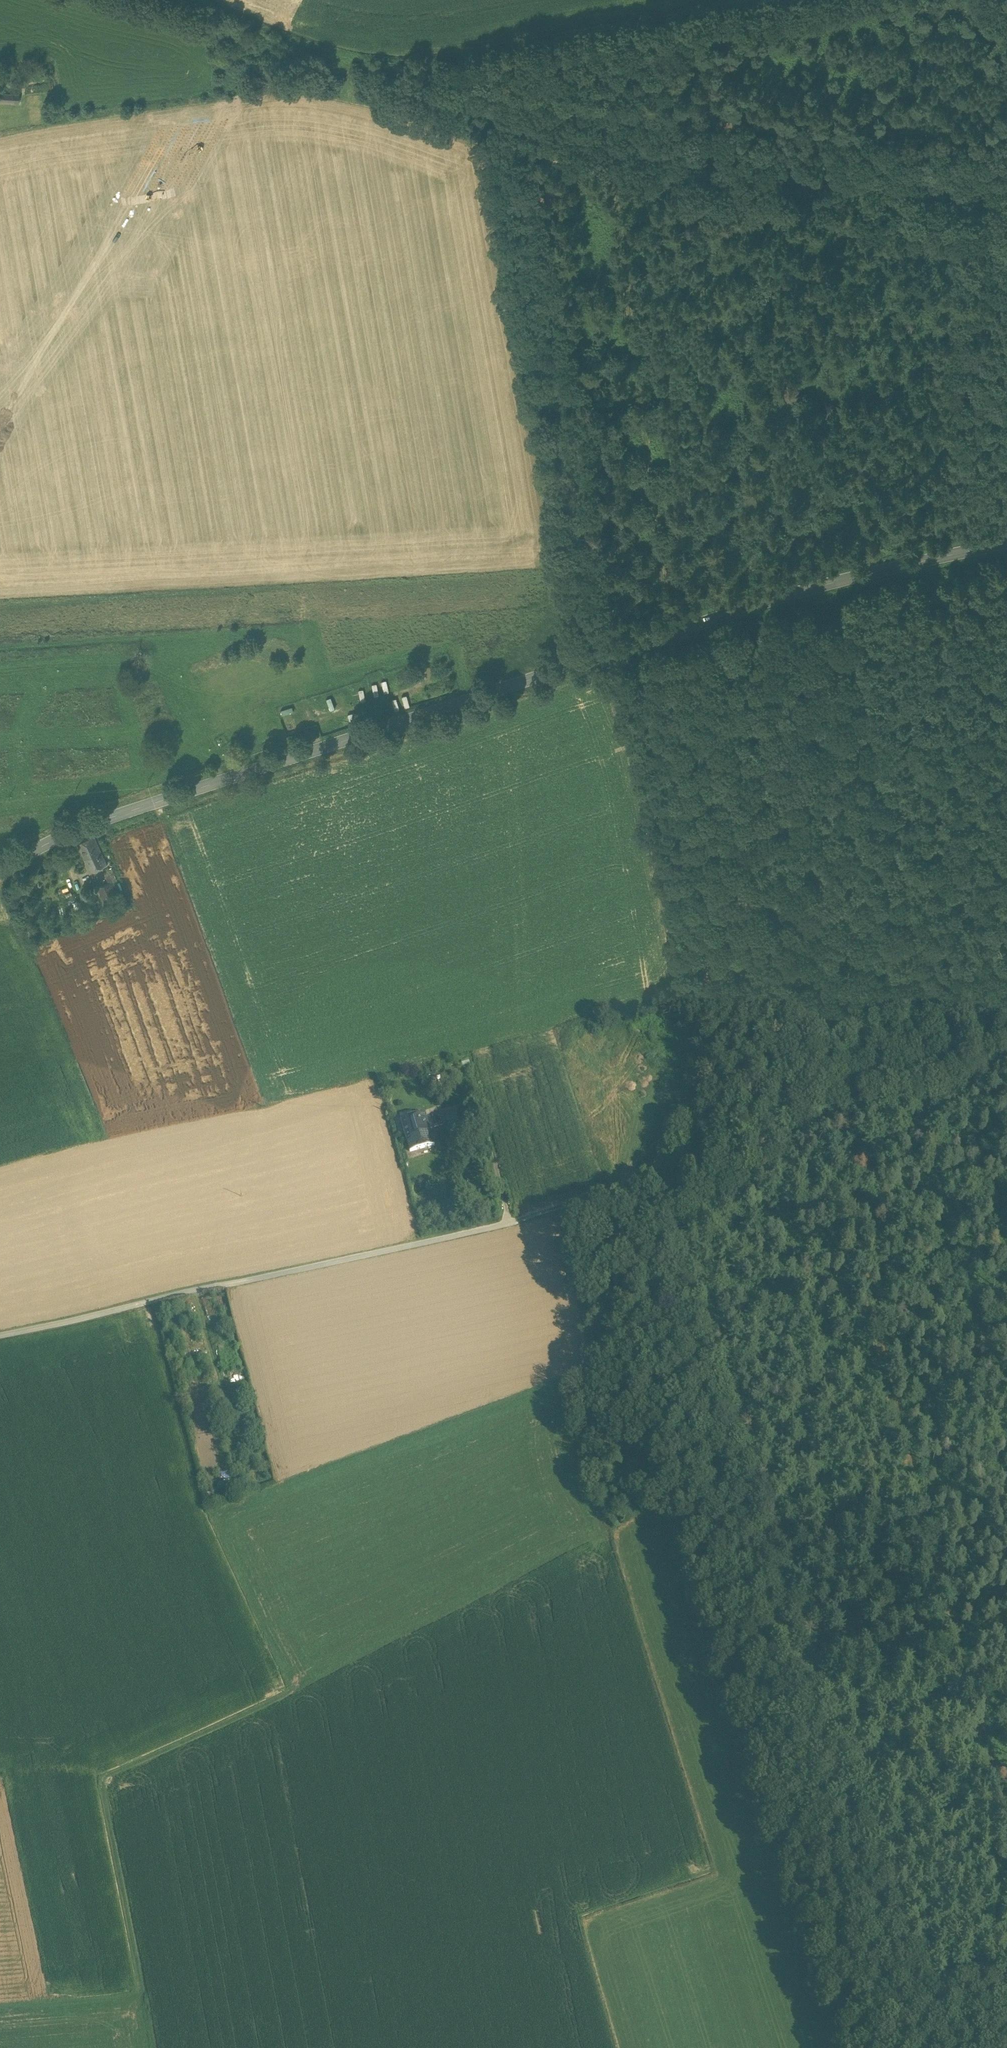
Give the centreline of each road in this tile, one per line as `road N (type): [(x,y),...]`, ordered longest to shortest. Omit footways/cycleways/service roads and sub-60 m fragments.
road 1 (track): [(671,631),(658,657),(723,834),(762,1082),(755,1122),(762,1149),(826,1132),(1006,1799)]
road 2 (secondary): [(1006,542),(671,631),(109,817),(0,872)]
road 3 (track): [(0,1338),(511,1222)]
road 4 (track): [(706,621),(729,682),(755,828),(781,912)]
road 5 (track): [(511,1222),(762,1149)]

